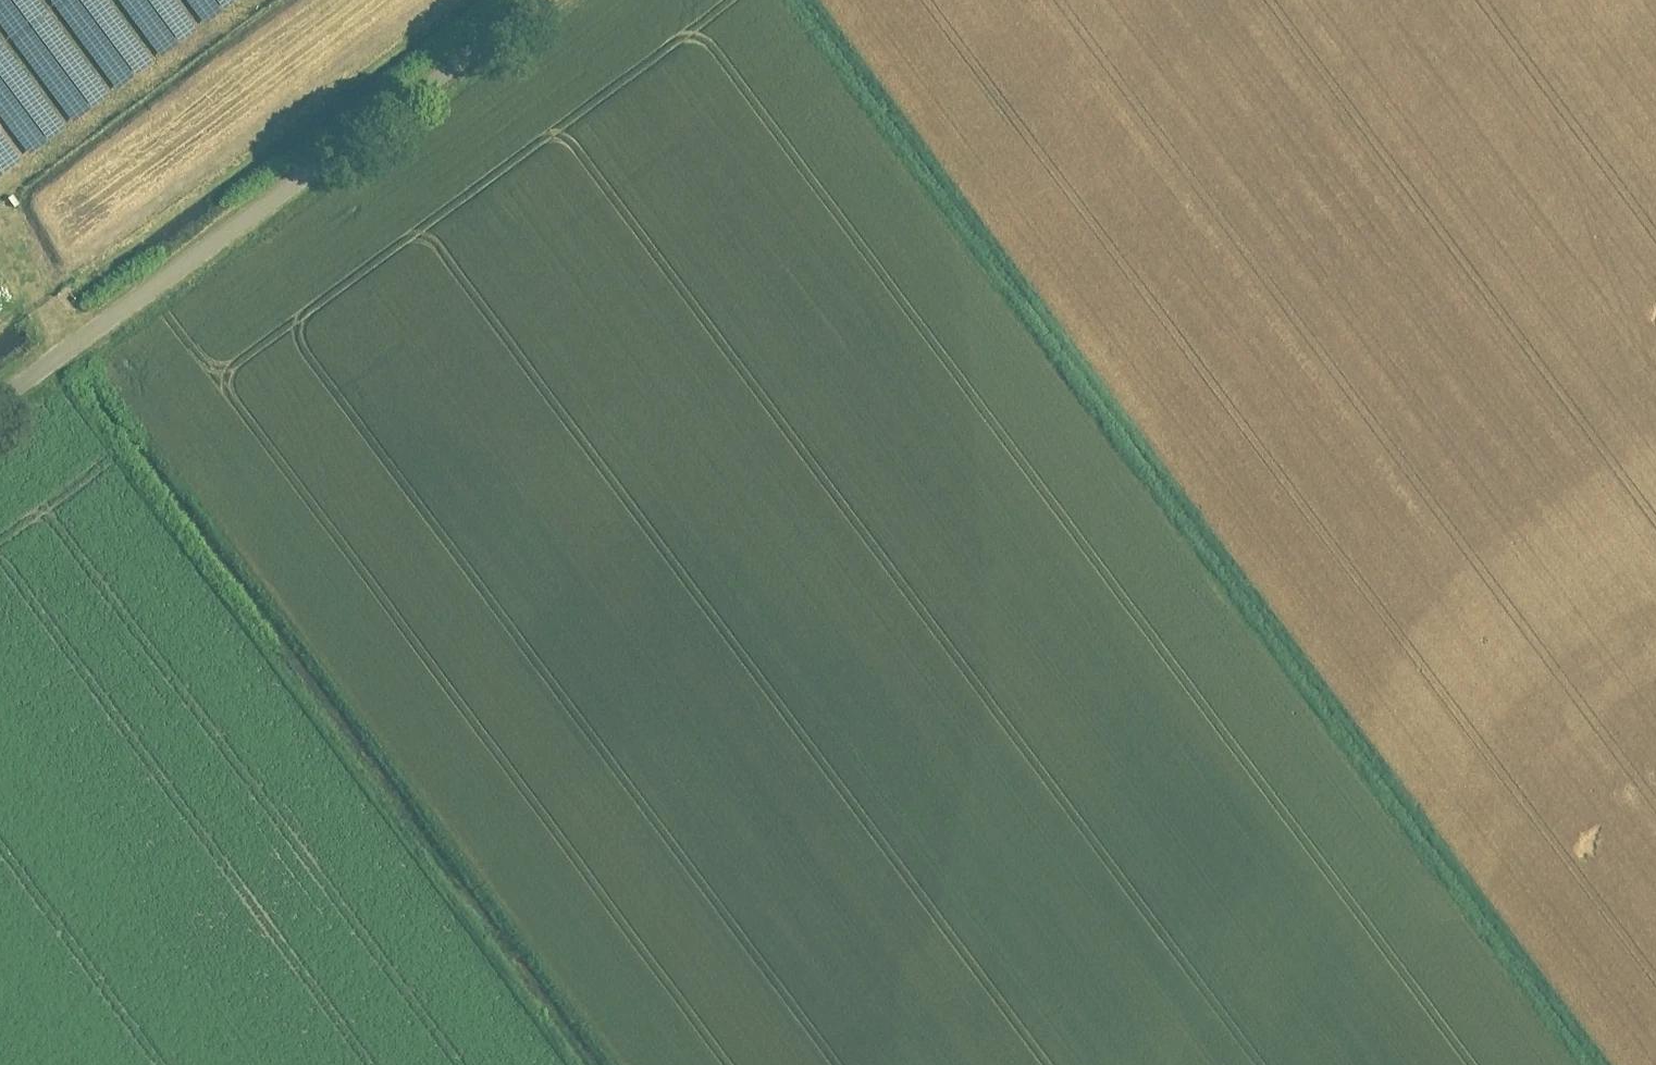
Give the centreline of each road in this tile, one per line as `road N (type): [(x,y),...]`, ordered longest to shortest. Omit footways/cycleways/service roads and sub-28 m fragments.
road 1 (unclassified): [(0,399),(544,0)]

